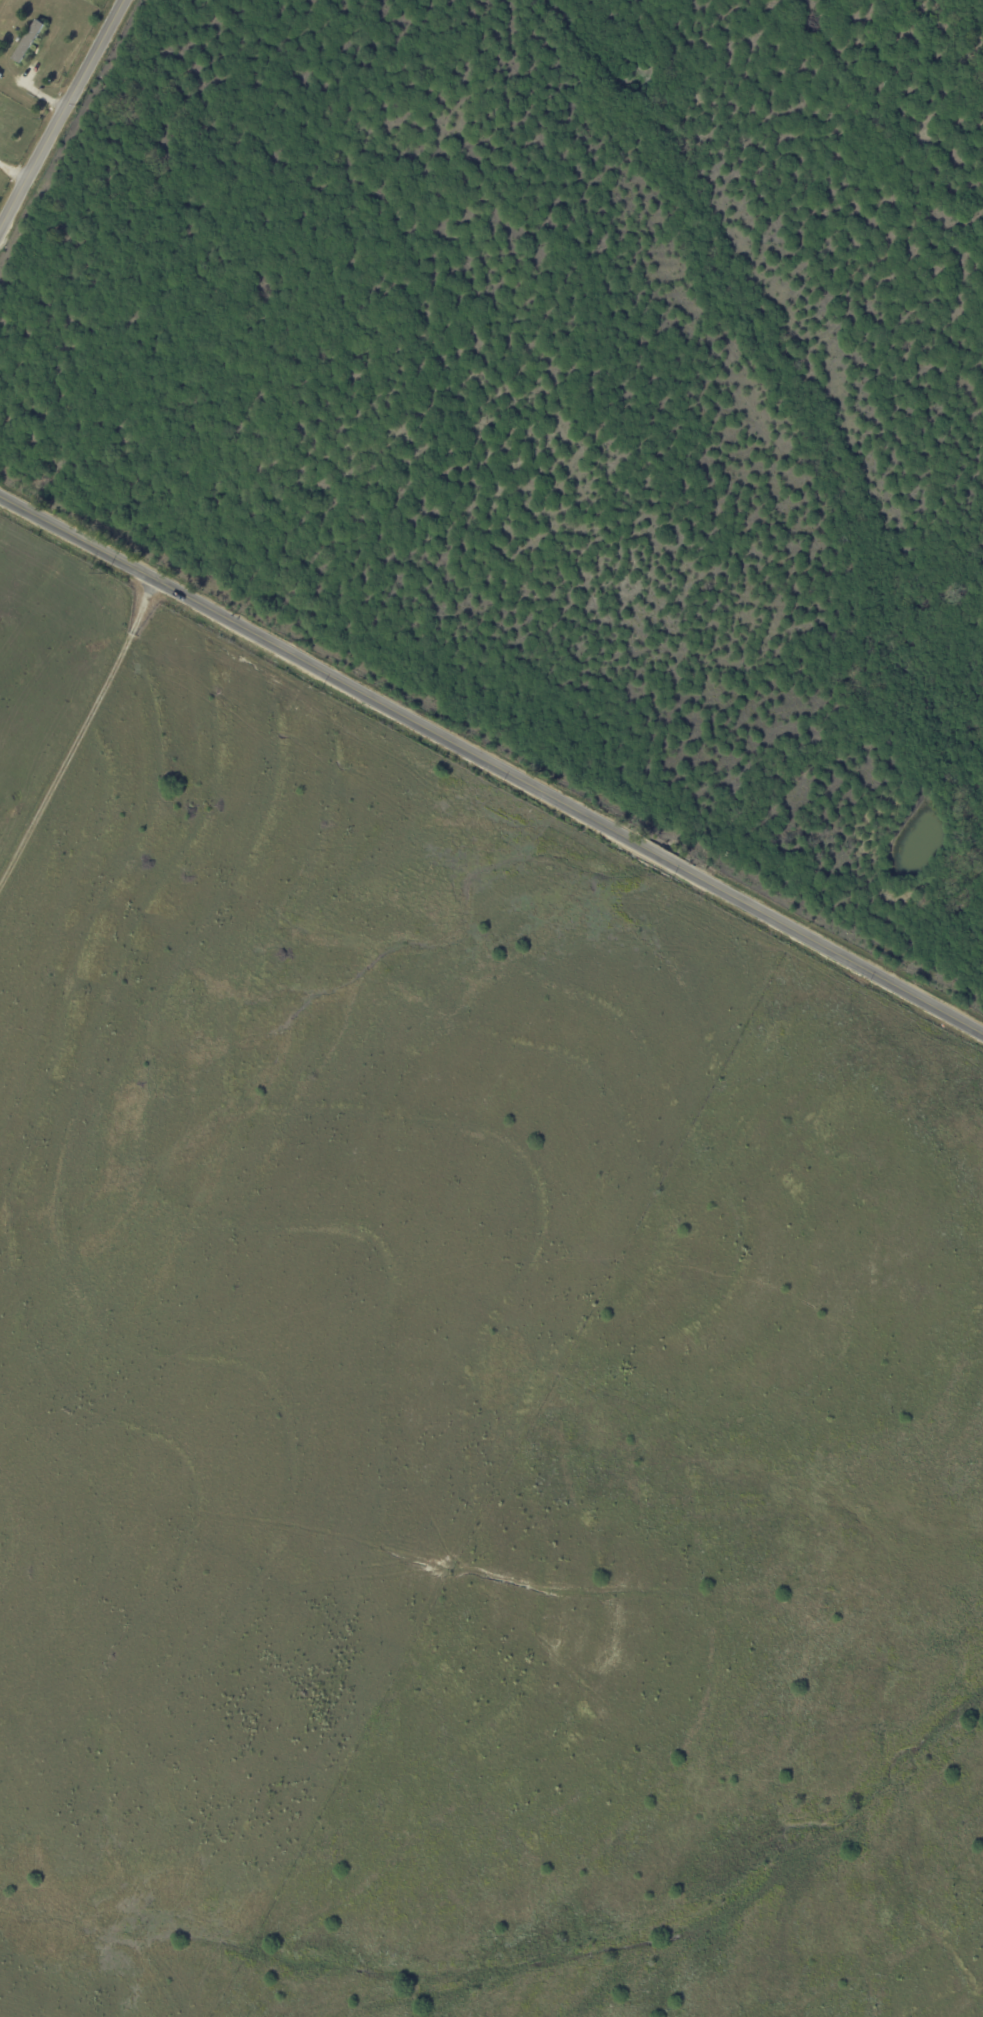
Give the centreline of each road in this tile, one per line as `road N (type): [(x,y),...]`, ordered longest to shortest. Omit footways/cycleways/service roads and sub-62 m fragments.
road 1 (tertiary): [(982,1036),(0,499)]
road 2 (track): [(151,583),(0,886)]
road 3 (residential): [(0,224),(122,0)]

